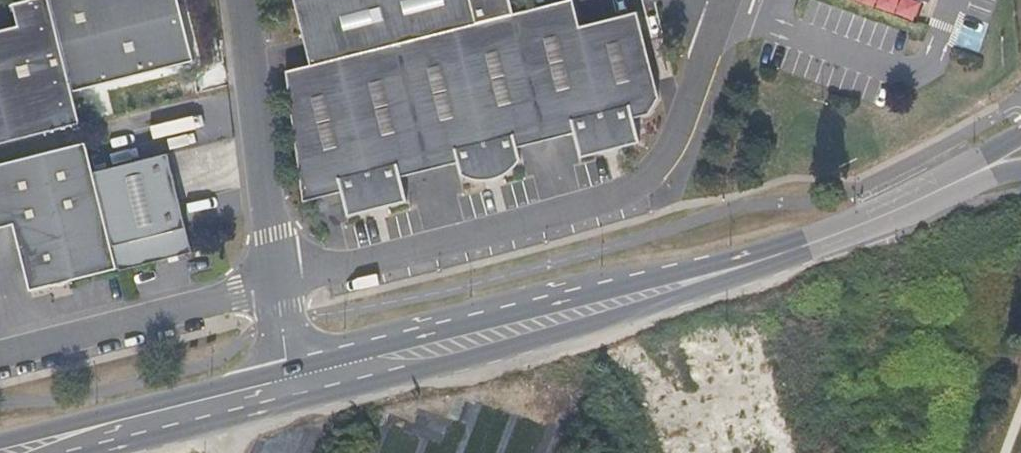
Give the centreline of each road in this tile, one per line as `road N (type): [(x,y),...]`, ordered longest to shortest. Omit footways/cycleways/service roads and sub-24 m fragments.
road 1 (secondary): [(1020,131),(843,222),(304,367)]
road 2 (secondary): [(314,402),(779,267),(1020,171)]
road 3 (residential): [(723,10),(676,130),(634,189),(283,279)]
road 4 (secondary): [(304,367),(0,443)]
road 5 (residential): [(0,353),(283,279)]
road 6 (residential): [(283,279),(237,0)]
road 7 (secondary): [(108,452),(314,402)]

